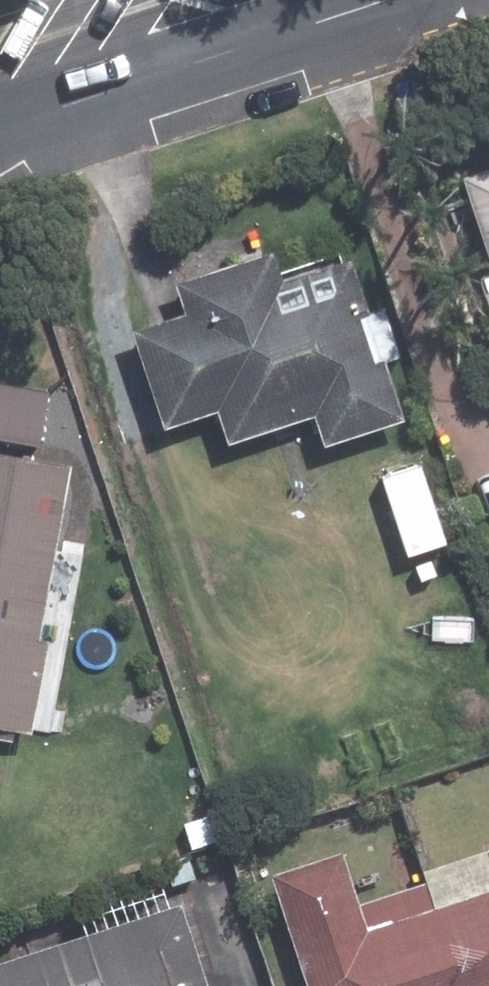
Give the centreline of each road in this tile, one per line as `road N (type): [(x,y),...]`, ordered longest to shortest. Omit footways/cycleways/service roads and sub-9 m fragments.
road 1 (residential): [(0,124),(379,0)]

